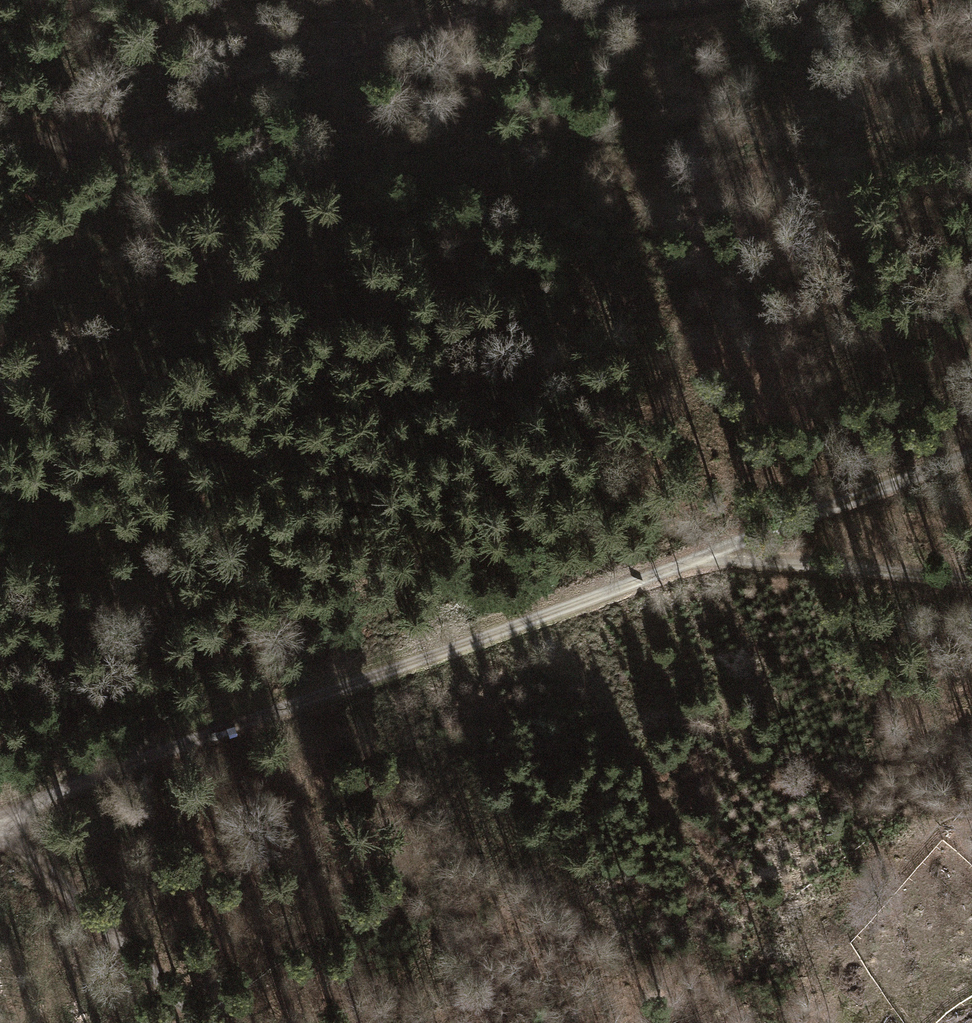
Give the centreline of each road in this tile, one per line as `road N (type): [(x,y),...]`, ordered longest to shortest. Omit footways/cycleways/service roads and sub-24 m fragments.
road 1 (track): [(0,827),(80,784),(745,547)]
road 2 (track): [(703,0),(482,20),(299,71),(103,154)]
road 3 (track): [(201,1022),(115,946),(0,861)]
road 4 (track): [(745,547),(971,464)]
road 5 (track): [(745,547),(971,578)]
road 6 (track): [(0,223),(103,154)]

